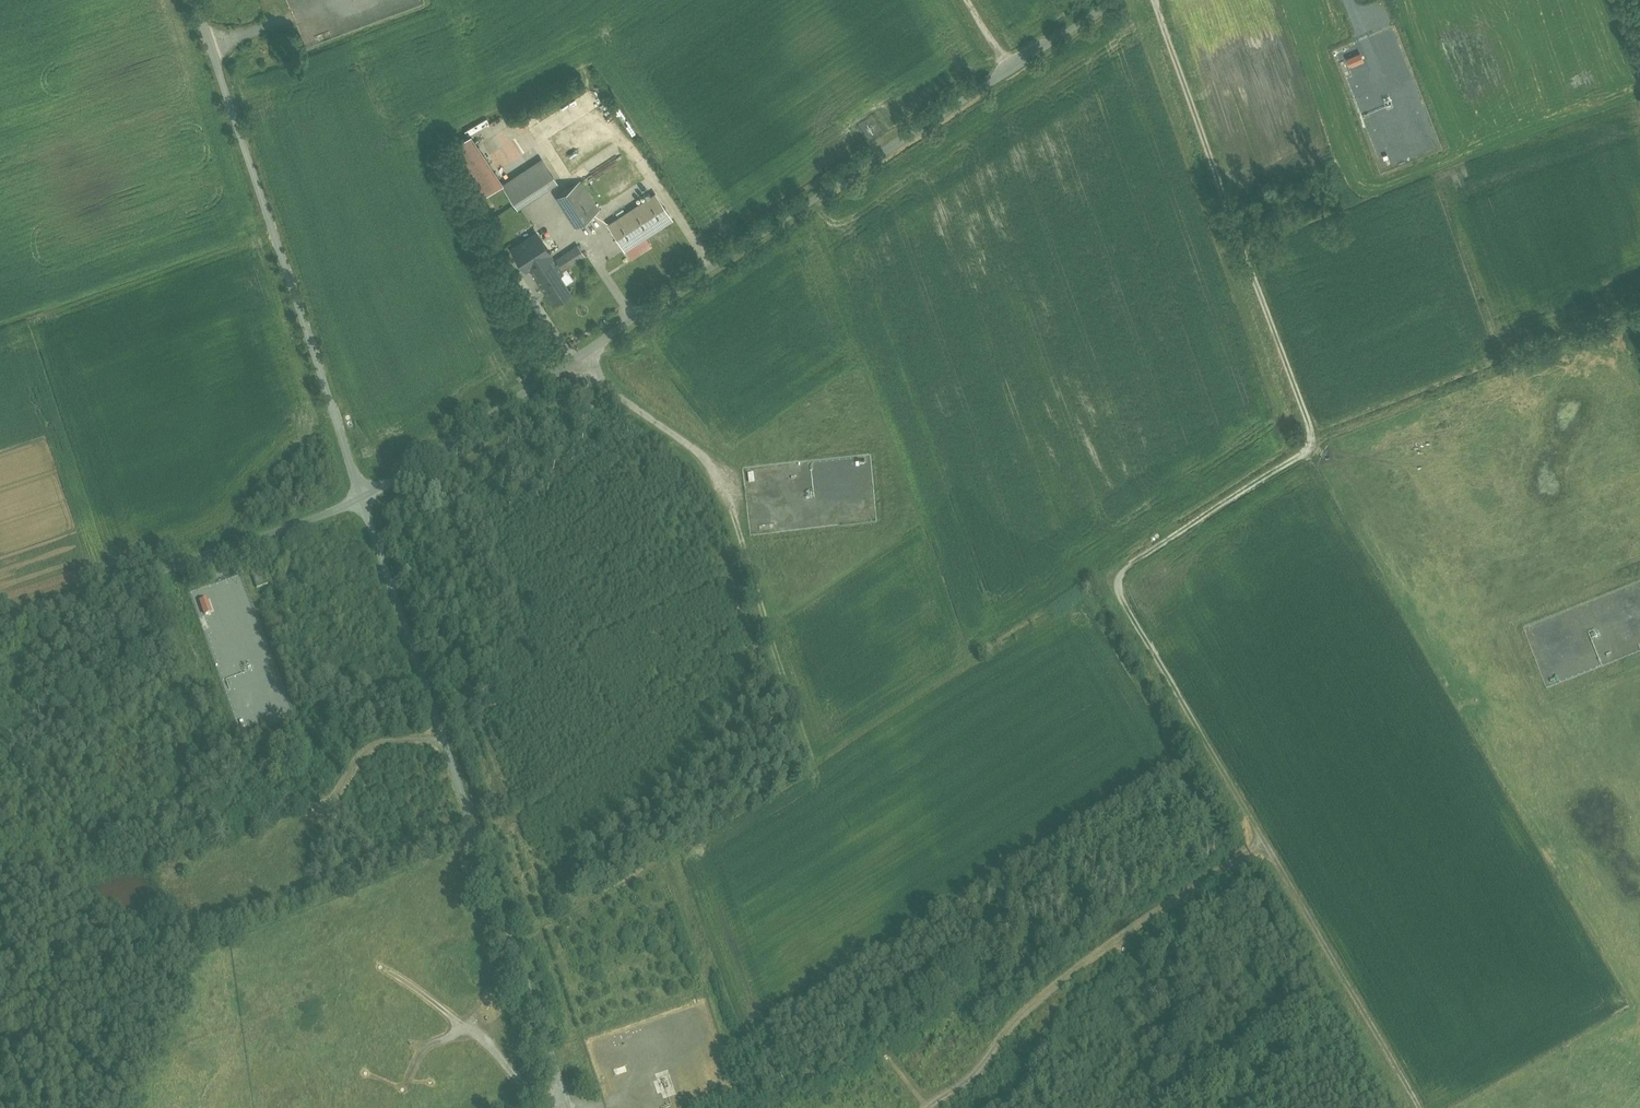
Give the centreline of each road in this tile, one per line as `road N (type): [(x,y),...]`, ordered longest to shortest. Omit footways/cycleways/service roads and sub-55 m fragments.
road 1 (unclassified): [(1099,0),(367,486)]
road 2 (unclassified): [(566,1107),(367,486)]
road 3 (unclassified): [(367,486),(195,0)]
road 4 (unclassified): [(367,486),(0,617)]

